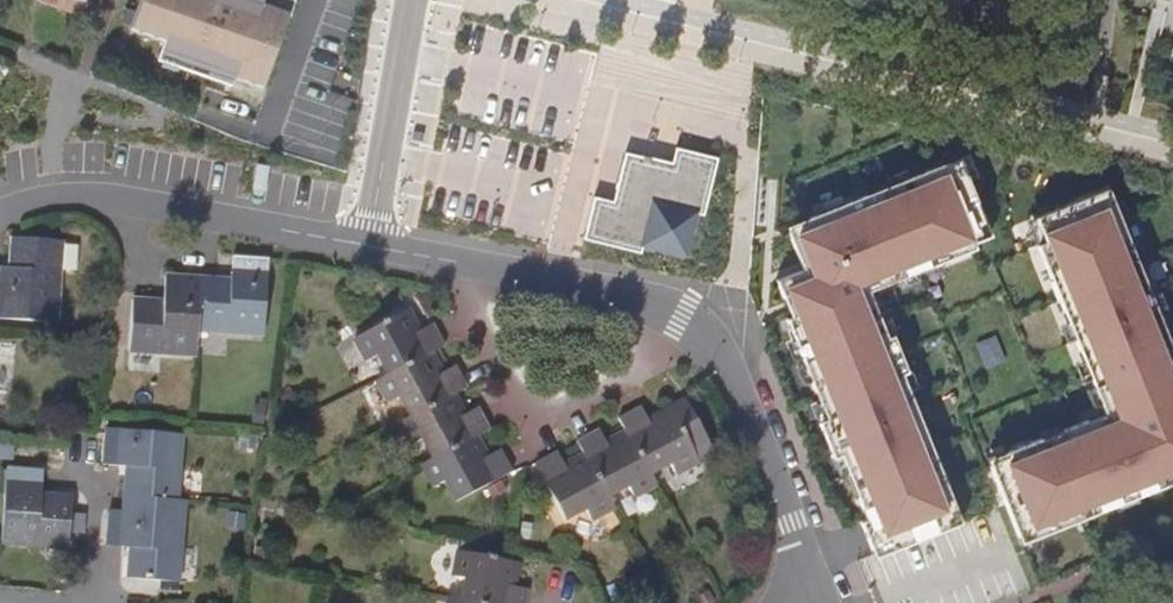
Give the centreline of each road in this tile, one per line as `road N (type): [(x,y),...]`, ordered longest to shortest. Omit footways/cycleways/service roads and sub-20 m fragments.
road 1 (residential): [(365,247),(117,199),(72,197),(0,213)]
road 2 (residential): [(452,263),(482,356),(537,421),(569,420),(631,384),(688,325)]
road 3 (residential): [(816,584),(727,366),(688,325)]
road 4 (residential): [(408,0),(365,247)]
road 5 (residential): [(688,325),(652,306),(452,263)]
road 6 (residential): [(84,602),(96,506),(82,452)]

